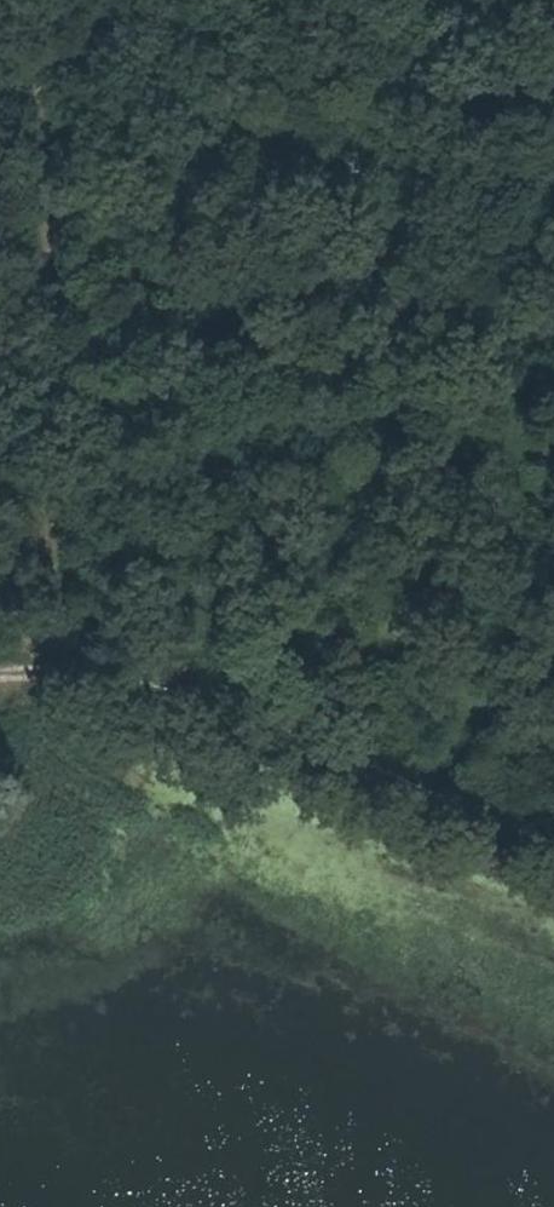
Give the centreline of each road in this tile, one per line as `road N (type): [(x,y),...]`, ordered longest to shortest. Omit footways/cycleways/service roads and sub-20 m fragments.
road 1 (track): [(553,849),(226,689),(97,670),(0,673)]

